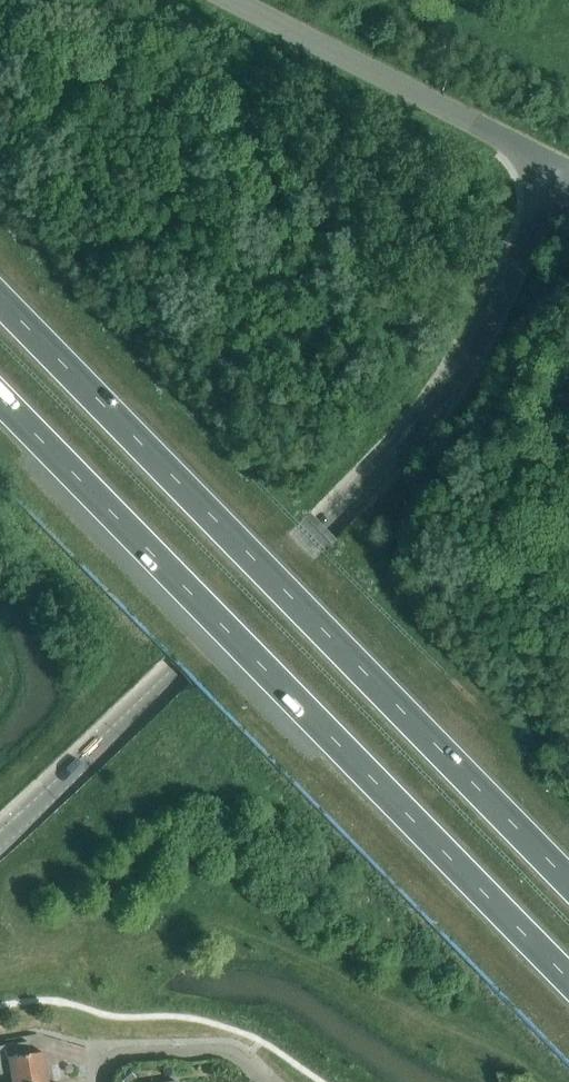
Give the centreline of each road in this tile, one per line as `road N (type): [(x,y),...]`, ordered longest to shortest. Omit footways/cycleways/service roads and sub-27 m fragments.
road 1 (tertiary): [(0,839),(418,428),(464,366),(561,173)]
road 2 (trunk): [(568,882),(0,301)]
road 3 (trunk): [(0,400),(568,981)]
road 4 (unclassified): [(561,173),(222,0)]
road 5 (residential): [(260,1081),(229,1053),(95,1071),(96,1081)]

